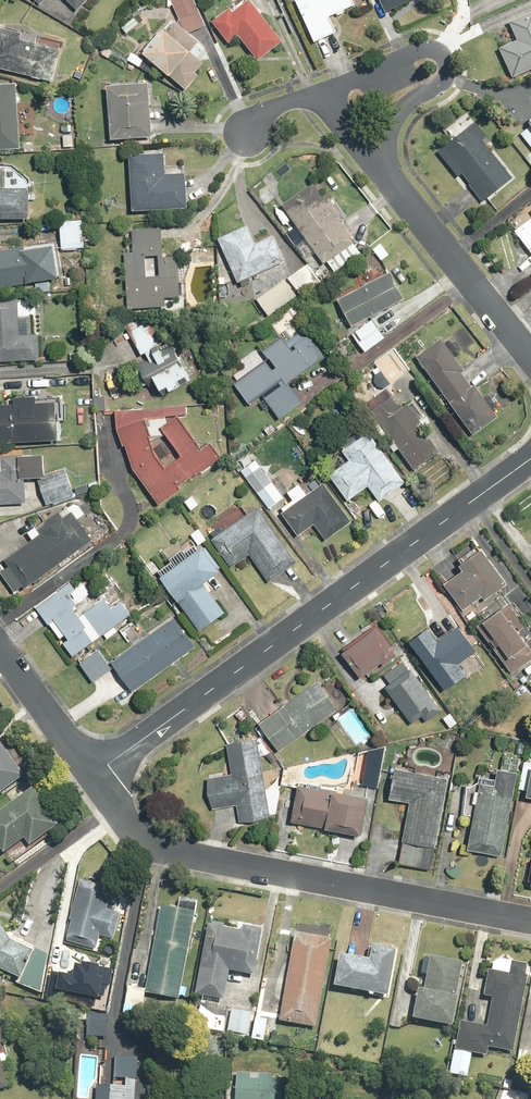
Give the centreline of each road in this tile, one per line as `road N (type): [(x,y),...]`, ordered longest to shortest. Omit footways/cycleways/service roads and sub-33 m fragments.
road 1 (residential): [(94,773),(530,458)]
road 2 (residential): [(94,773),(146,838),(168,851),(530,918)]
road 3 (residential): [(314,94),(415,54),(440,57),(441,81),(393,120),(380,173)]
road 4 (residential): [(380,173),(530,363)]
road 5 (residential): [(0,650),(94,773)]

